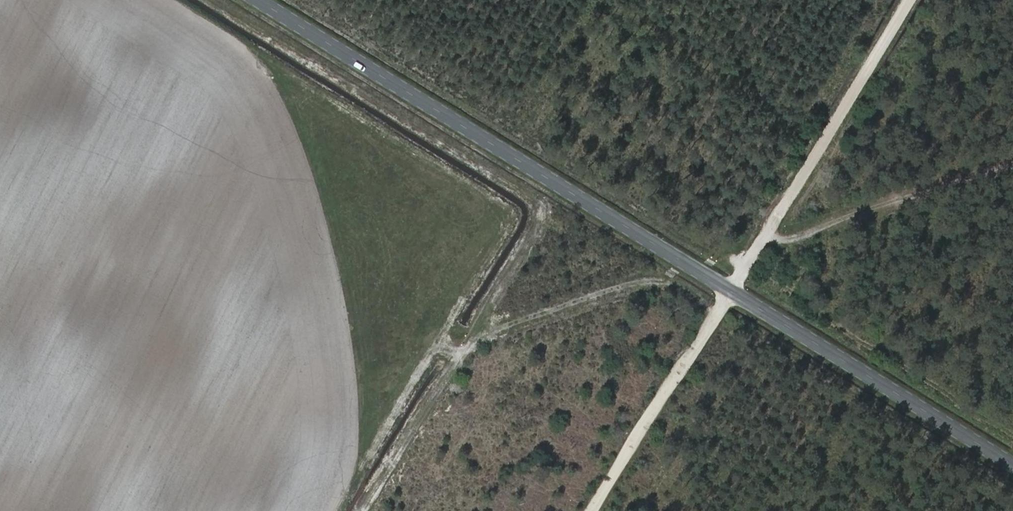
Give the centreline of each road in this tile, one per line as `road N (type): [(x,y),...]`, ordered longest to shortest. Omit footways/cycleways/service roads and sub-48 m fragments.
road 1 (secondary): [(251,0),(1012,465)]
road 2 (track): [(907,0),(592,510)]
road 3 (track): [(1012,165),(962,172),(796,238),(765,236)]

